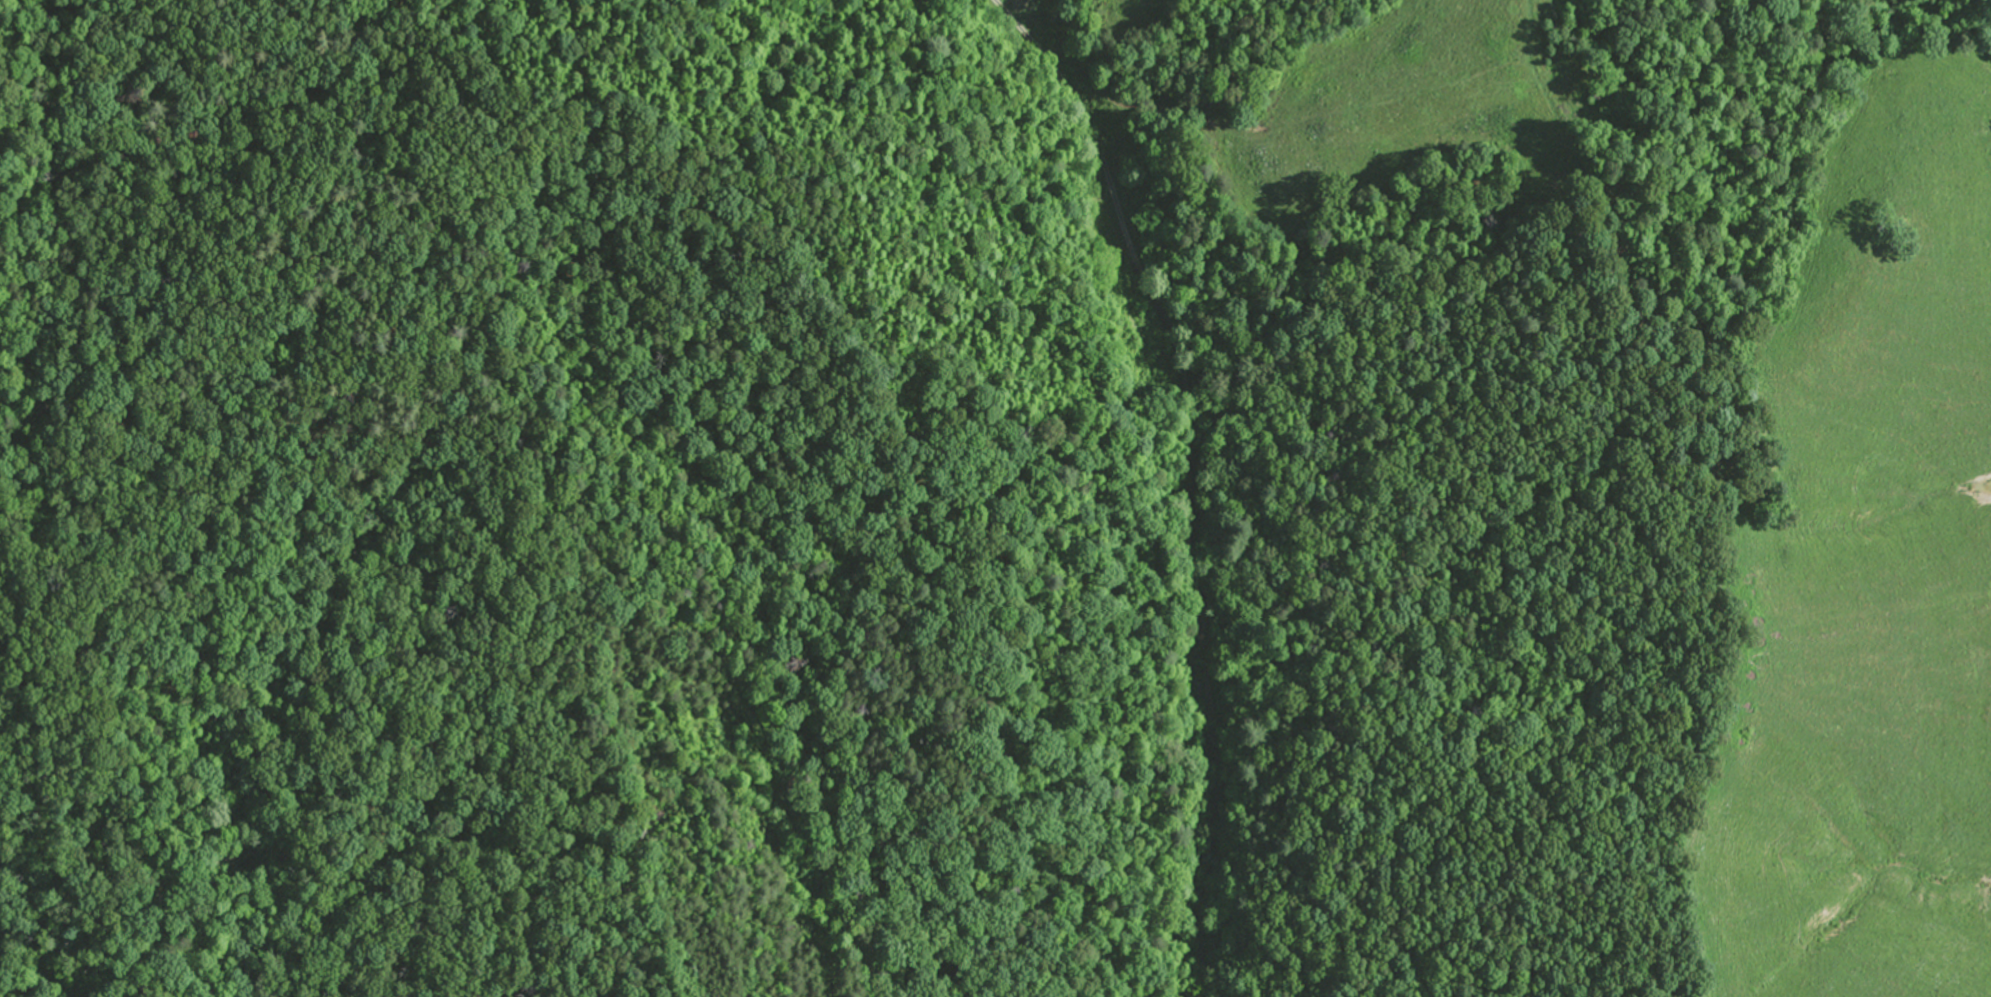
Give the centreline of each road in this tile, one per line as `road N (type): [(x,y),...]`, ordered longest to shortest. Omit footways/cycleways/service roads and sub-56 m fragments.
road 1 (residential): [(1205,996),(1221,809),(1191,528),(1192,436),(1173,332),(1125,239),(1076,97),(988,0)]

